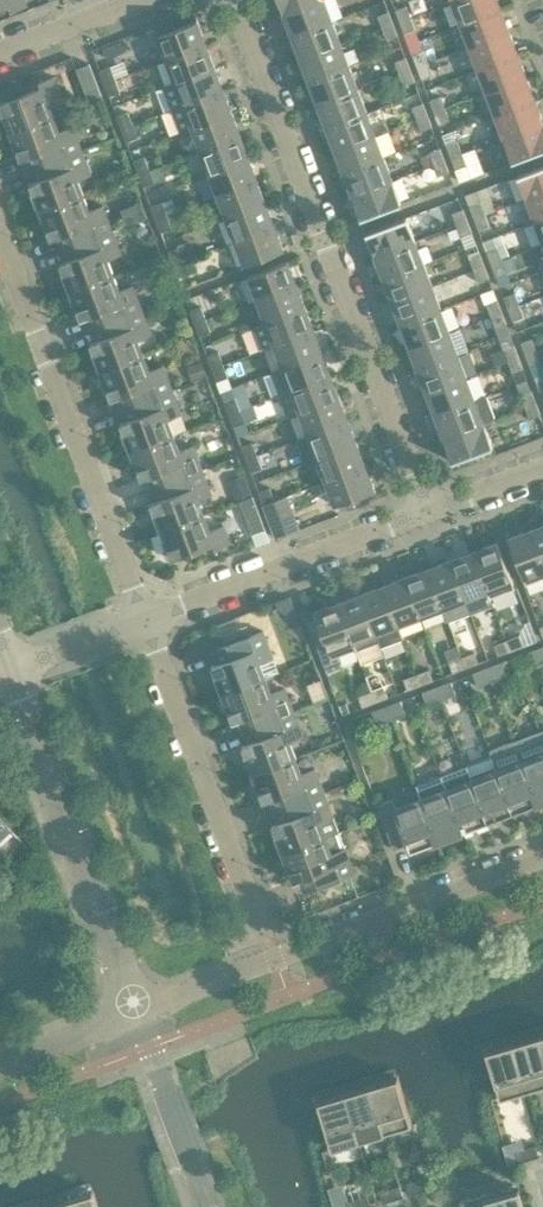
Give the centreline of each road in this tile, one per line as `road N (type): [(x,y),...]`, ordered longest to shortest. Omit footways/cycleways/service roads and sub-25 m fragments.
road 1 (residential): [(429,517),(234,0)]
road 2 (residential): [(137,1011),(542,856)]
road 3 (residential): [(0,233),(148,615)]
road 4 (residential): [(137,1011),(9,669)]
road 5 (residential): [(148,615),(261,919)]
road 6 (residential): [(148,615),(429,517)]
road 7 (residential): [(209,1206),(137,1011)]
road 8 (residential): [(9,669),(148,615)]
road 9 (residential): [(0,51),(138,0)]
road 10 (residential): [(137,1011),(0,1062)]
road 11 (residential): [(429,517),(542,474)]

